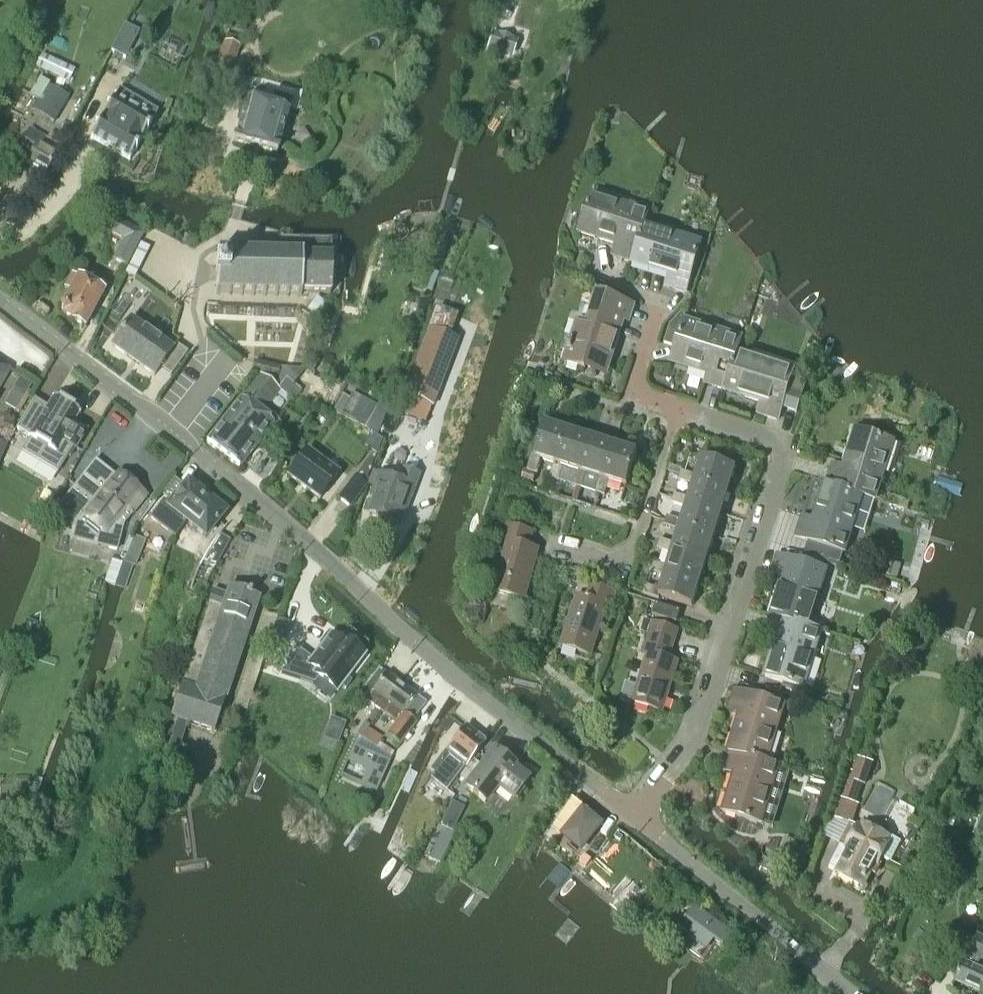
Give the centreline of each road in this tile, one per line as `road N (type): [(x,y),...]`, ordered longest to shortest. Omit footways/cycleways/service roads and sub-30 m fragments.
road 1 (tertiary): [(630,812),(0,298)]
road 2 (residential): [(630,812),(692,739),(783,446),(679,413)]
road 3 (tertiary): [(856,993),(630,812)]
road 4 (residential): [(551,543),(621,561),(635,547),(679,413)]
road 5 (residential): [(679,413),(638,392),(660,300),(603,278)]

